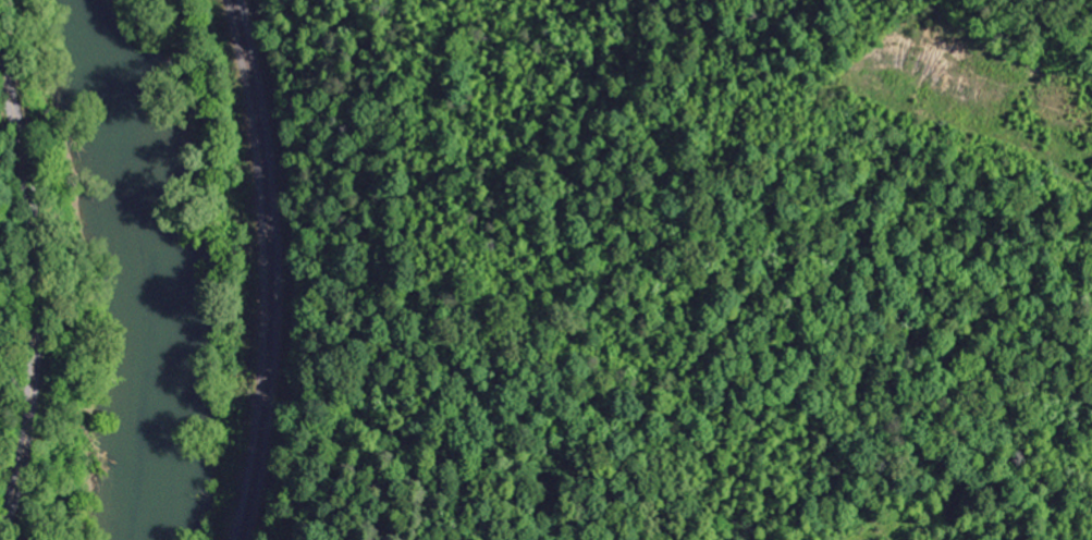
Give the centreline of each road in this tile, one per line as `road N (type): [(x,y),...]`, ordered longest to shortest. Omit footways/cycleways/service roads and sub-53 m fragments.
road 1 (secondary): [(0,534),(22,468),(37,329),(23,143),(0,54)]

